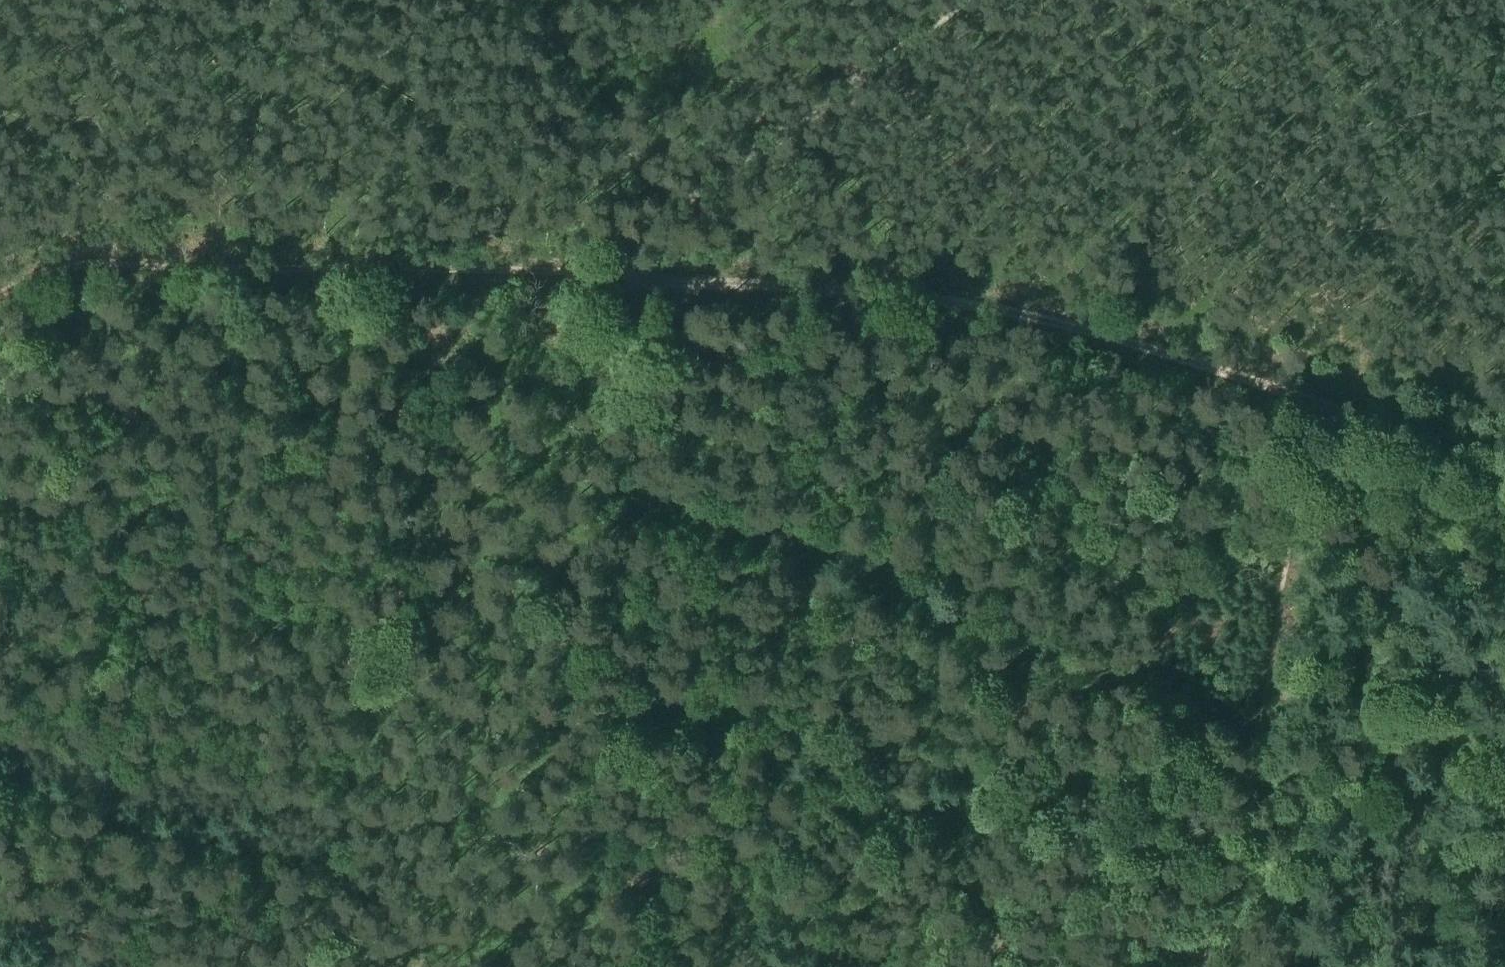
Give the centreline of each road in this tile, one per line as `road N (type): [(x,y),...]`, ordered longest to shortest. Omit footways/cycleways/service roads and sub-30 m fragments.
road 1 (track): [(0,292),(69,273),(202,258),(399,256),(781,276),(952,295),(1135,327),(1504,430)]
road 2 (track): [(583,266),(938,0)]

